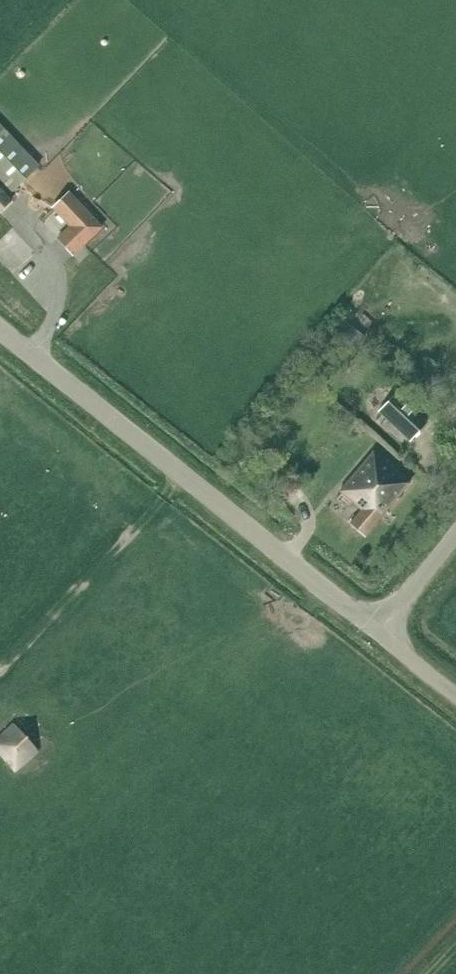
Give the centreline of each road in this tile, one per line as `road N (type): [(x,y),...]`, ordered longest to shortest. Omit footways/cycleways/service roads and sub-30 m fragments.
road 1 (unclassified): [(378,632),(0,329)]
road 2 (unclassified): [(378,632),(455,534)]

